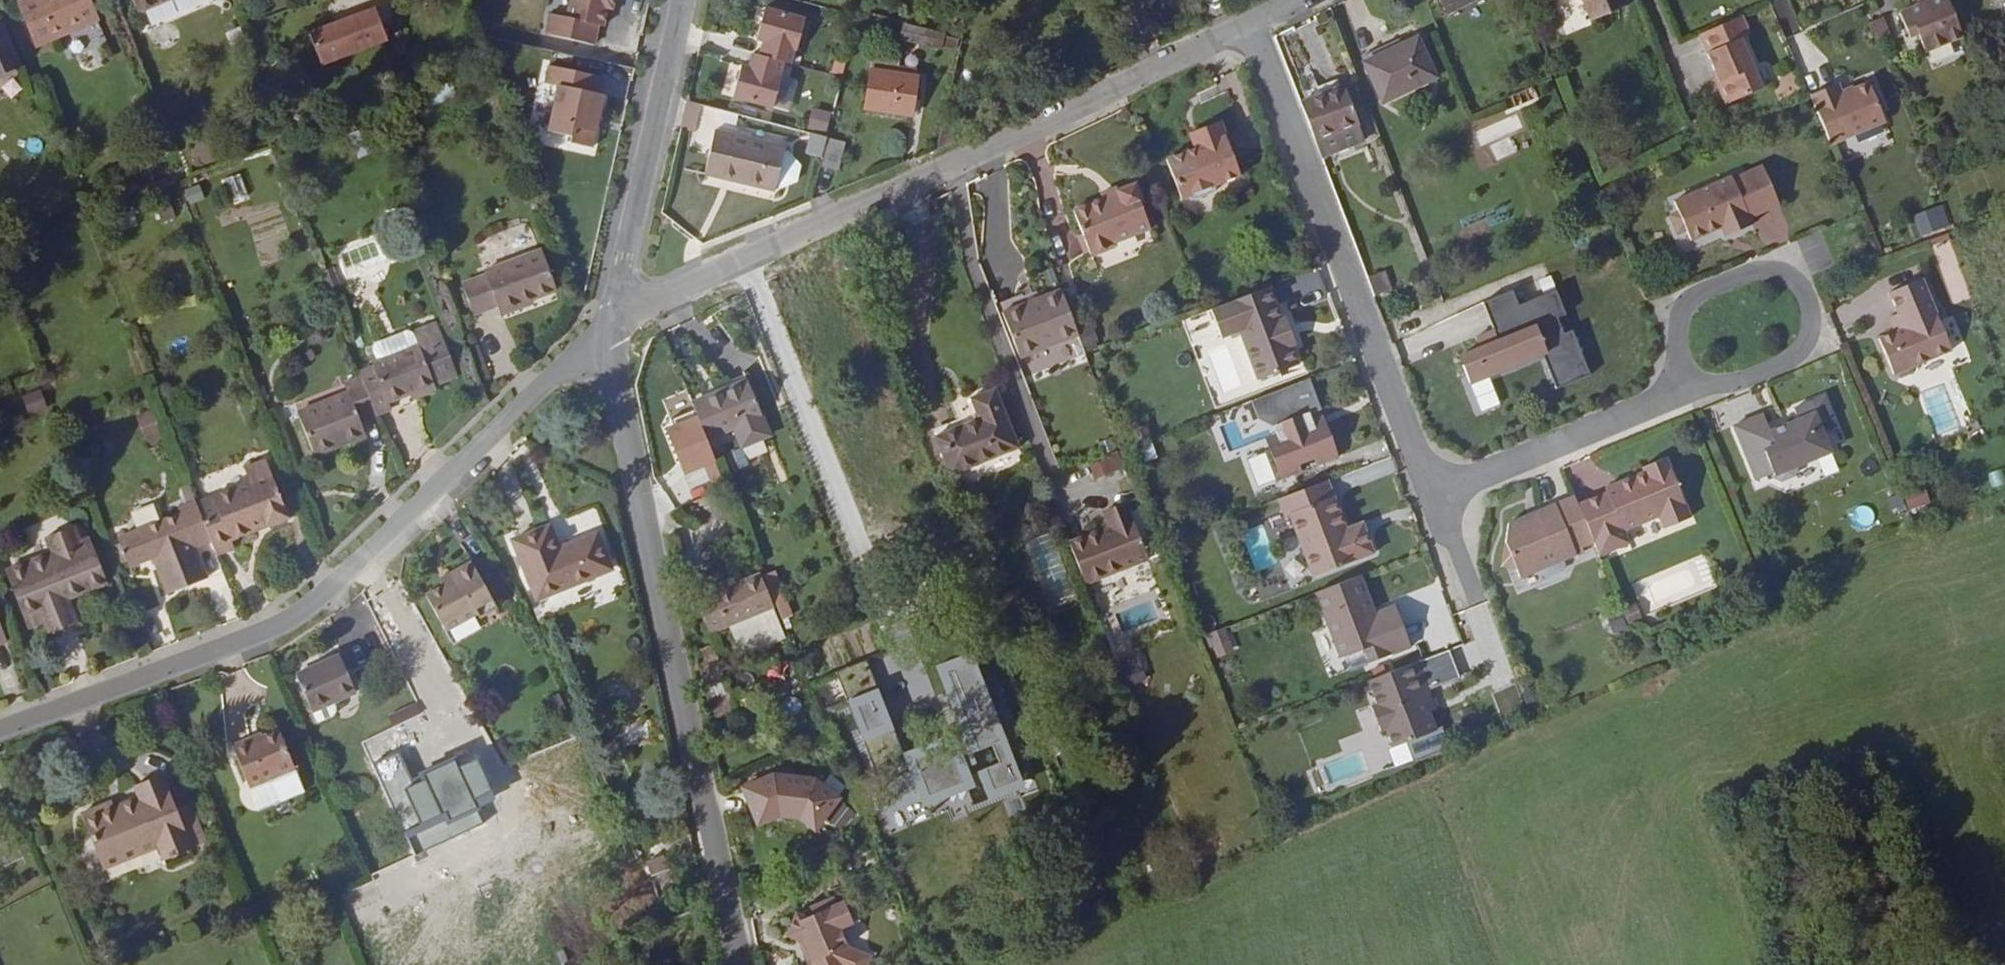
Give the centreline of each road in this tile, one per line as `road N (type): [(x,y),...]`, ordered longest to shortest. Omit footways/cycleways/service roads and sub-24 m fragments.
road 1 (unclassified): [(0,730),(247,636),(315,597),(614,323)]
road 2 (residential): [(614,323),(1247,23)]
road 3 (tertiary): [(733,964),(619,429),(614,323)]
road 4 (residential): [(1436,497),(1247,23)]
road 5 (residential): [(1698,388),(1800,353),(1813,332),(1811,302),(1791,277),(1759,269),(1695,295),(1680,341)]
road 6 (tertiary): [(614,323),(683,0)]
road 7 (residential): [(1698,388),(1436,497)]

